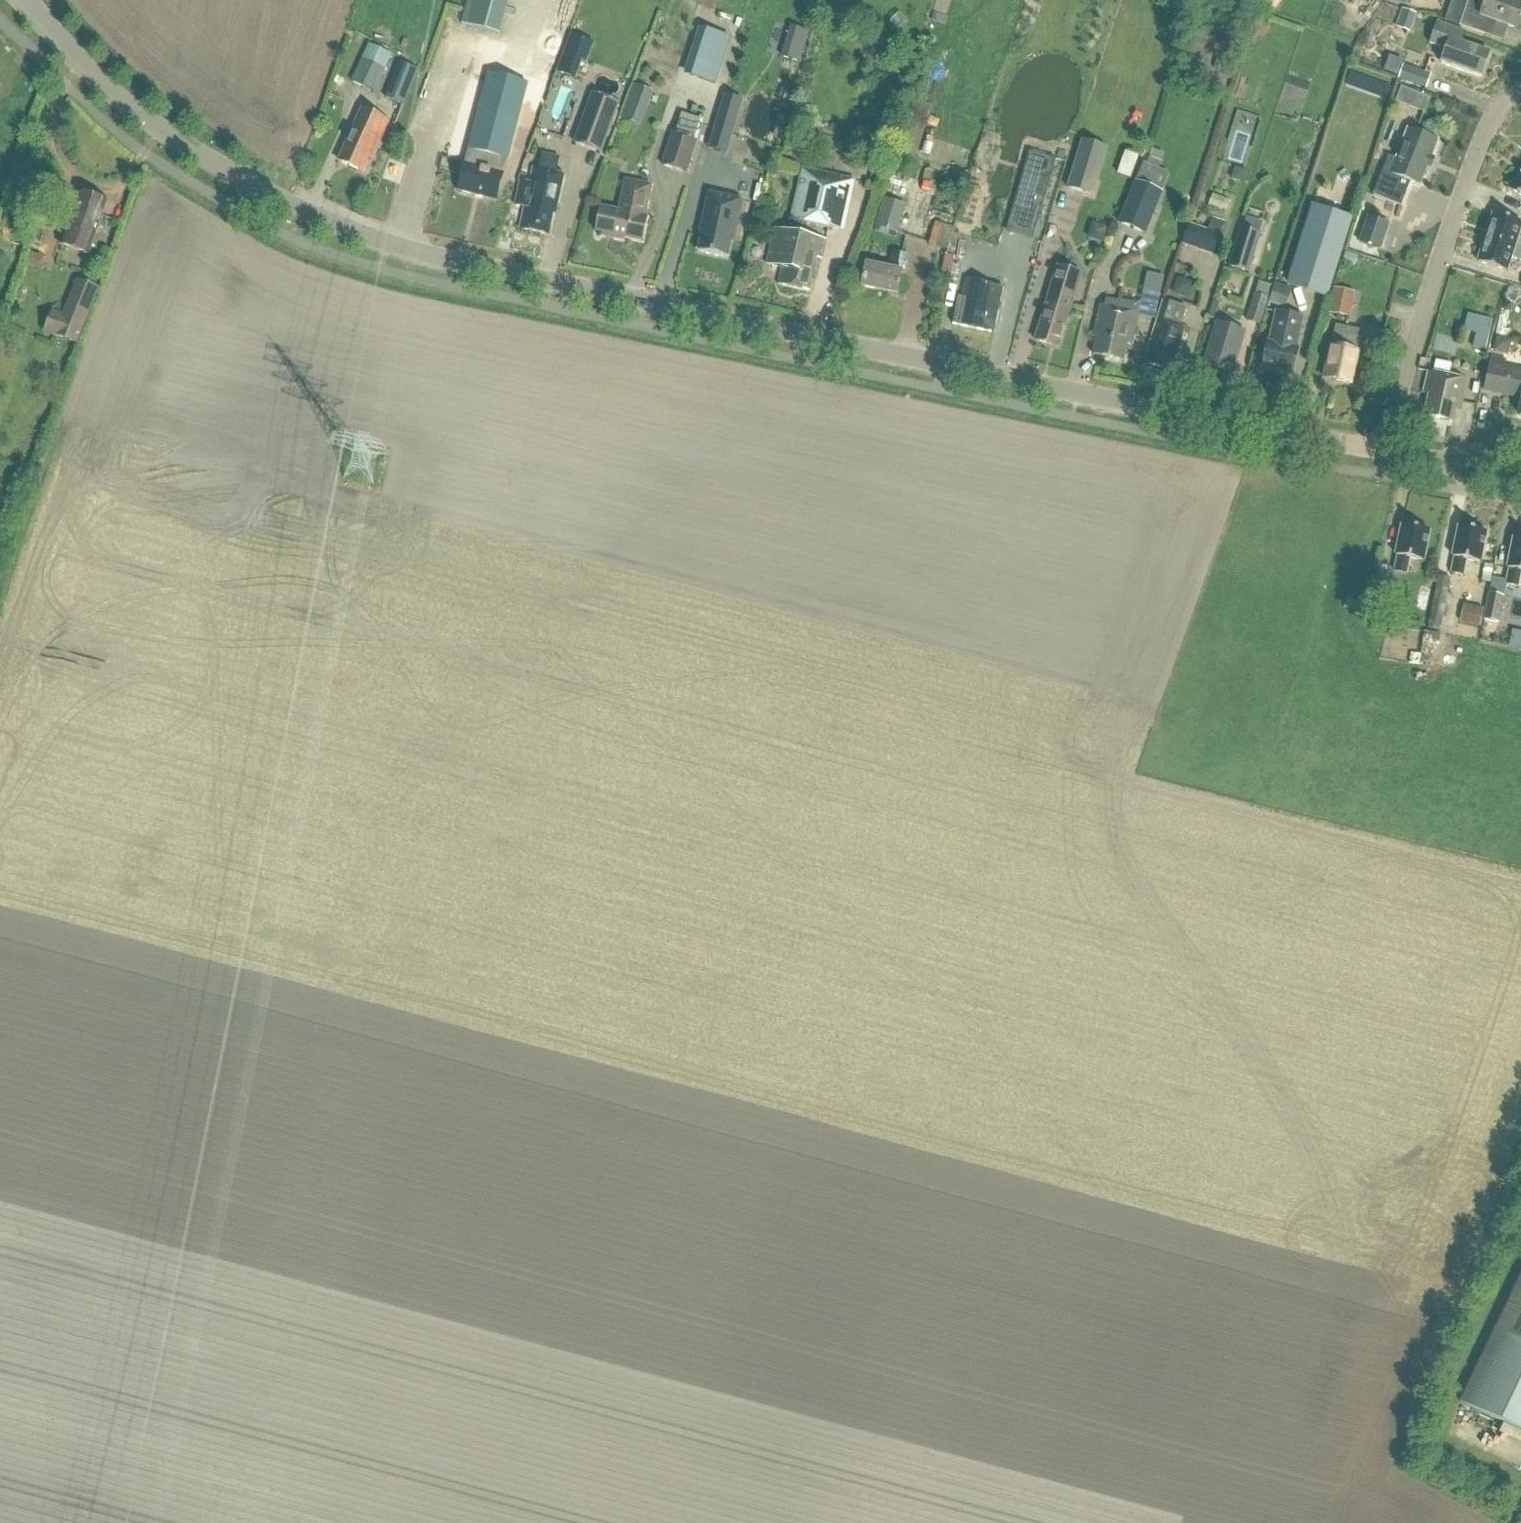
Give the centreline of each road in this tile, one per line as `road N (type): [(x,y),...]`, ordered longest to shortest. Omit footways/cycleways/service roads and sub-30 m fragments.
road 1 (tertiary): [(1384,452),(1037,385),(381,242),(176,142),(94,77),(22,0)]
road 2 (residential): [(1384,452),(1477,154),(1502,105),(1520,91)]
road 3 (tertiary): [(1520,479),(1384,452)]

